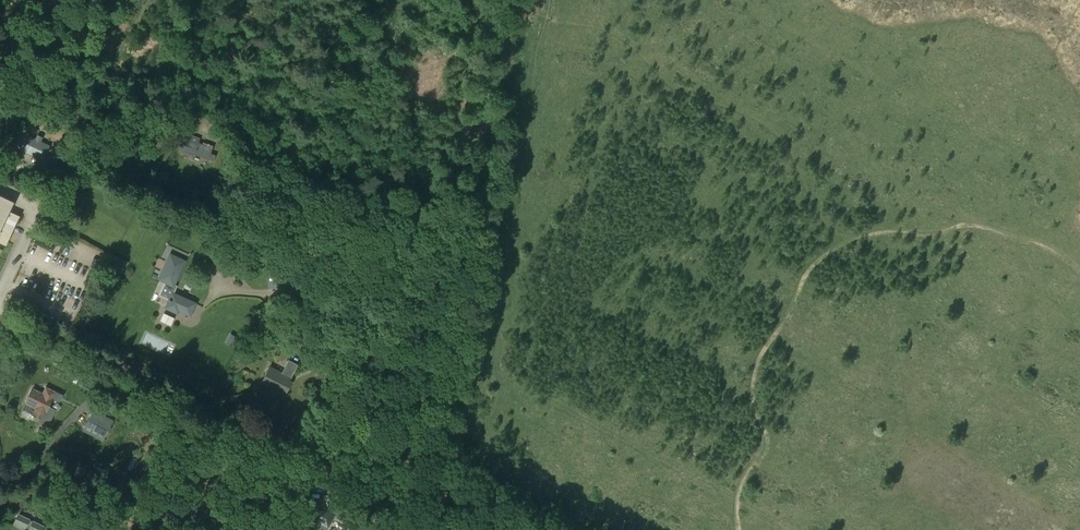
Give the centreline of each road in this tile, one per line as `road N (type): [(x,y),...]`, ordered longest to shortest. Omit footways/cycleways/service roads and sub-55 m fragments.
road 1 (track): [(320,433),(458,162),(498,0)]
road 2 (track): [(310,453),(0,308)]
road 3 (track): [(525,529),(320,433)]
road 4 (track): [(50,202),(148,0)]

